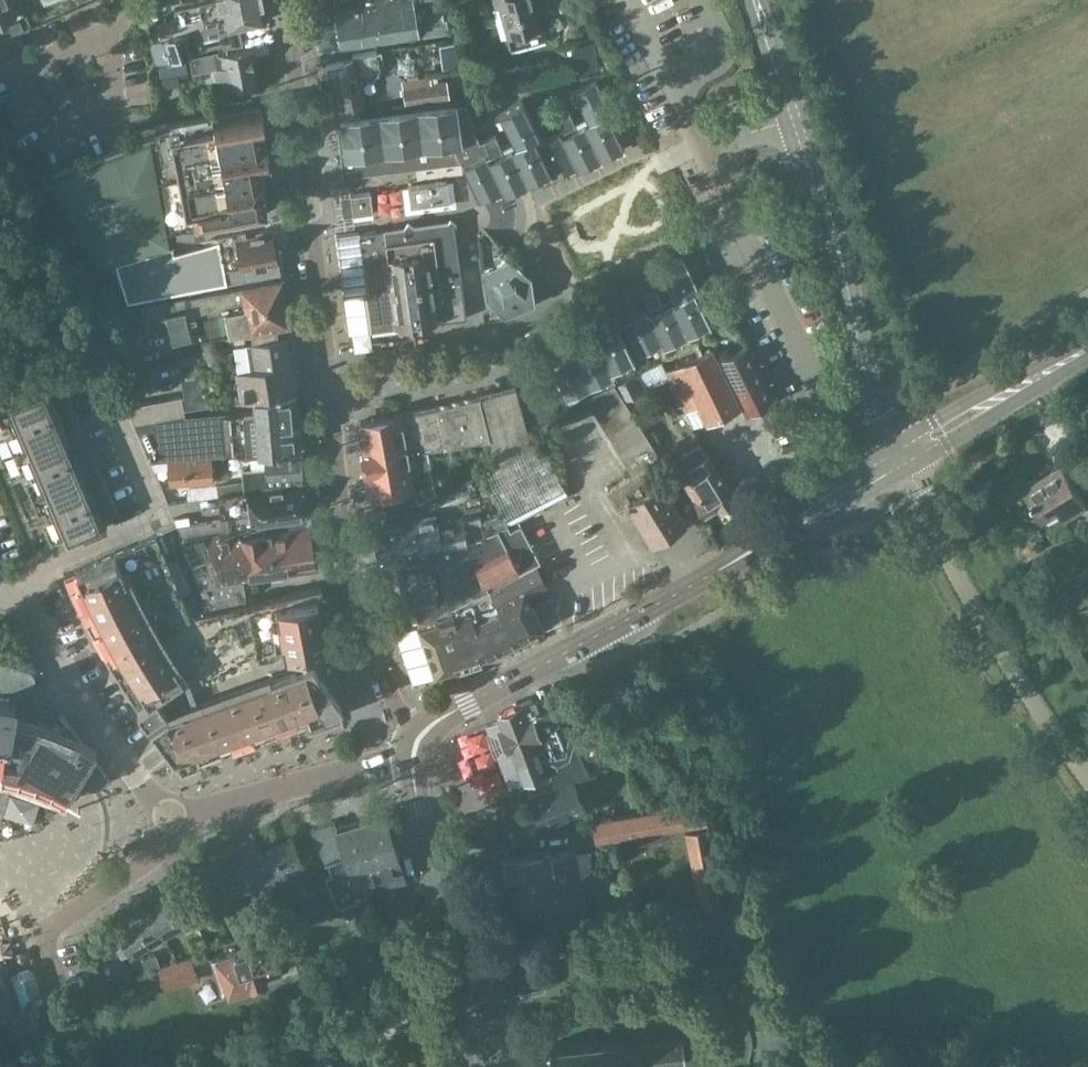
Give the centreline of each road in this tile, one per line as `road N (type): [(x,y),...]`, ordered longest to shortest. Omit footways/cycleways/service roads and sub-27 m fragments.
road 1 (residential): [(284,0),(347,561),(406,752)]
road 2 (tertiary): [(406,752),(427,726),(859,491)]
road 3 (tertiary): [(915,407),(898,396),(880,360),(756,0)]
road 4 (unclassified): [(763,1047),(744,954),(718,928),(450,977)]
road 5 (residential): [(1087,781),(970,602),(931,521),(859,491)]
road 6 (residential): [(59,1066),(48,934),(95,907),(140,865),(177,812)]
road 7 (residential): [(177,812),(141,794),(79,700),(18,584)]
road 8 (residential): [(177,812),(255,799),(406,752)]
road 9 (tertiary): [(450,977),(406,752)]
road 10 (tertiary): [(915,407),(955,409),(1087,346)]
road 11 (residential): [(763,1047),(942,1066)]

